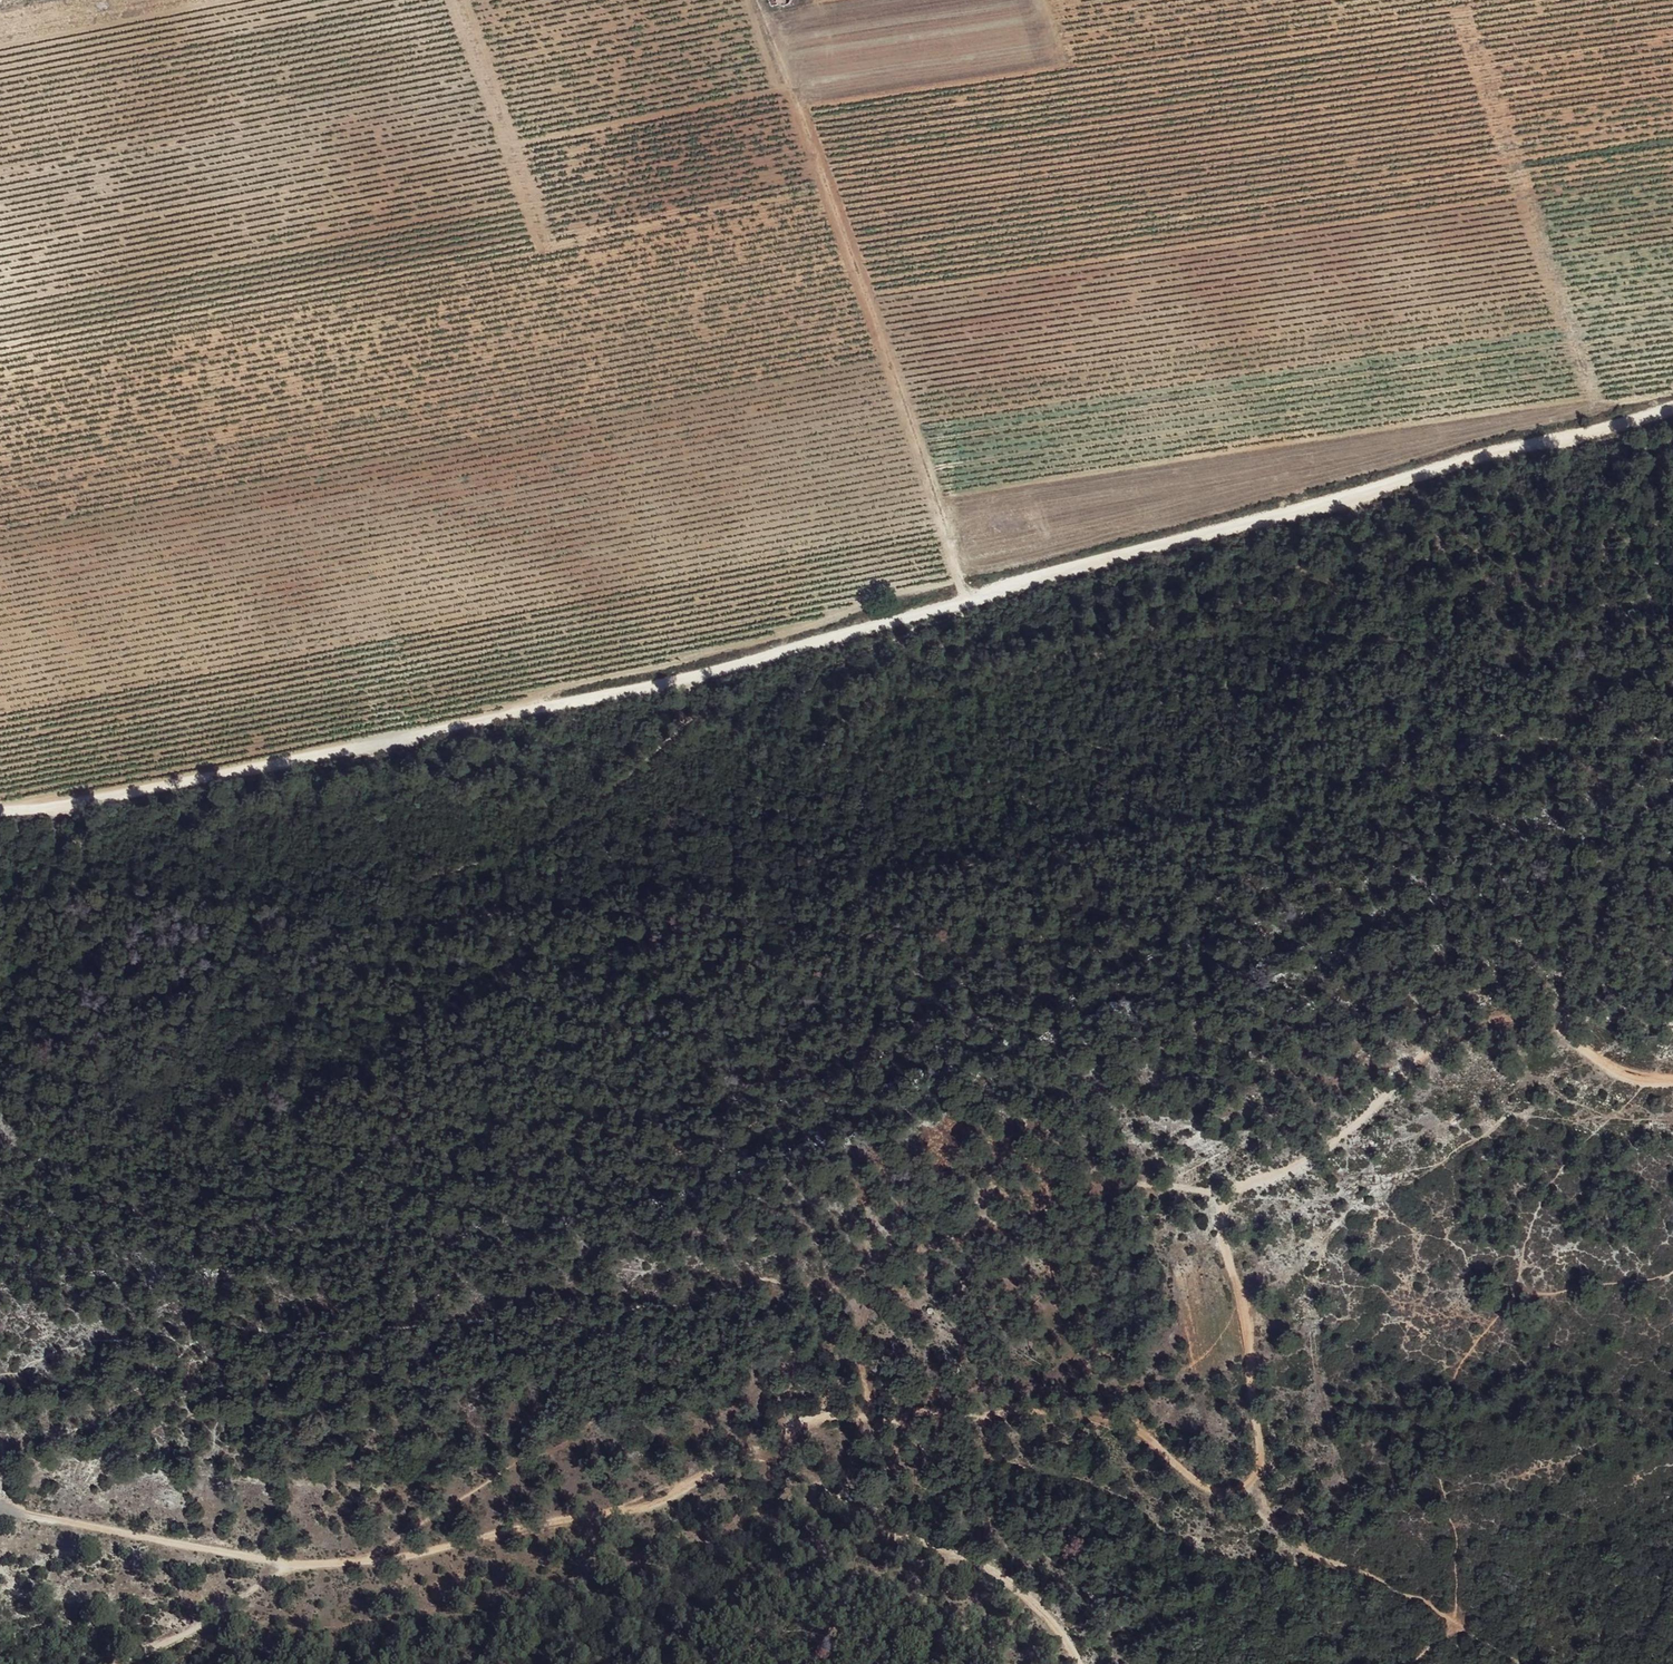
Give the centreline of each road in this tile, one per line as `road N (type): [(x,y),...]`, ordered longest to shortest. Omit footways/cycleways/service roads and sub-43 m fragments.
road 1 (track): [(0,810),(76,805),(761,660),(1672,400)]
road 2 (track): [(874,1424),(1046,1410),(1118,1424),(1175,1452),(1223,1491),(1237,1489),(1253,1478),(1259,1452),(1244,1333),(1220,1234),(1228,1197),(1313,1145),(1419,1058),(1516,1017),(1540,1017),(1642,1083),(1672,1080)]
road 3 (track): [(0,1509),(293,1567),(374,1561),(655,1506),(742,1465),(874,1424)]
road 4 (track): [(966,602),(846,223),(763,0)]

